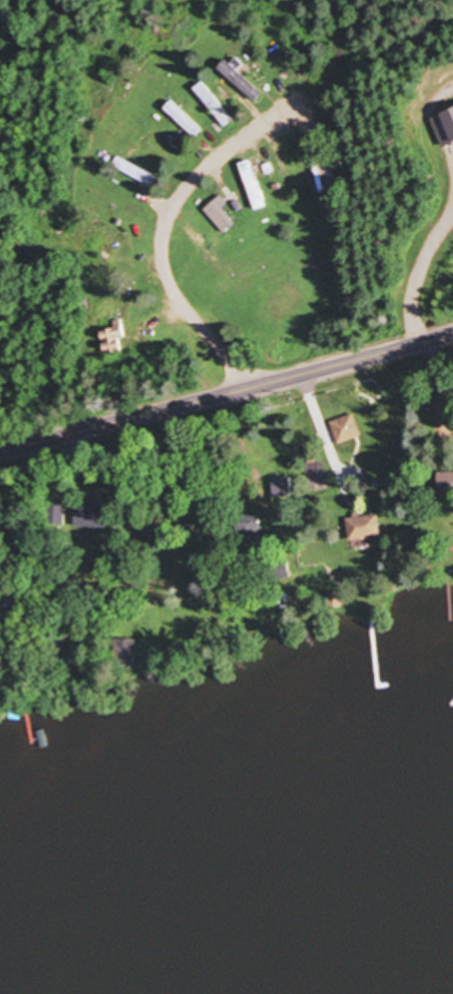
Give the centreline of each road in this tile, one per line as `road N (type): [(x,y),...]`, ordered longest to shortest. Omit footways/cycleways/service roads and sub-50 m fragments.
road 1 (tertiary): [(452,334),(0,450)]
road 2 (residential): [(284,108),(174,201),(162,264),(244,385)]

